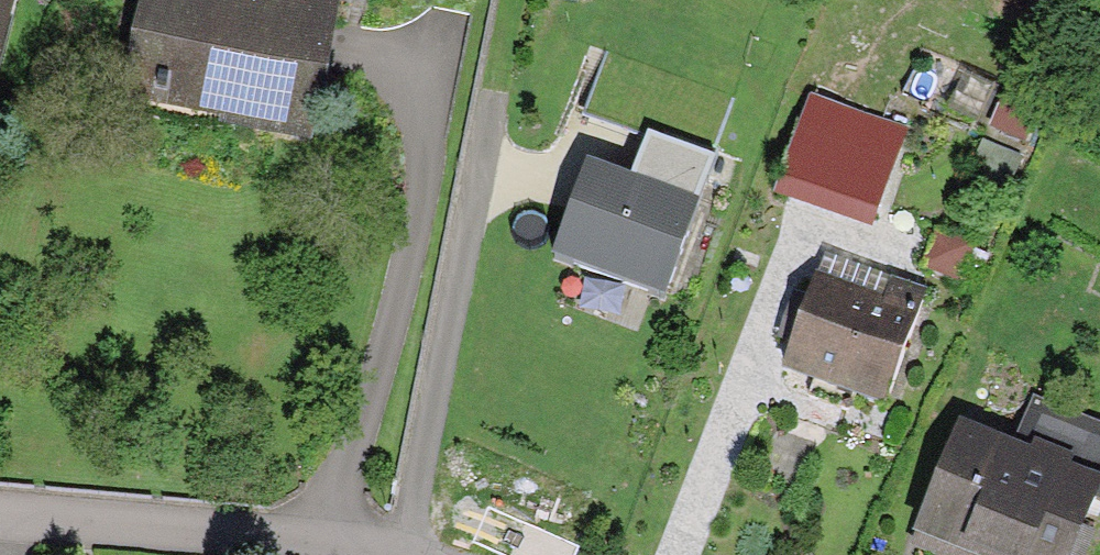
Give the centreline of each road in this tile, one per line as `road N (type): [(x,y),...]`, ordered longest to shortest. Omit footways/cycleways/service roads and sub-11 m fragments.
road 1 (residential): [(421,554),(266,528),(0,510)]

